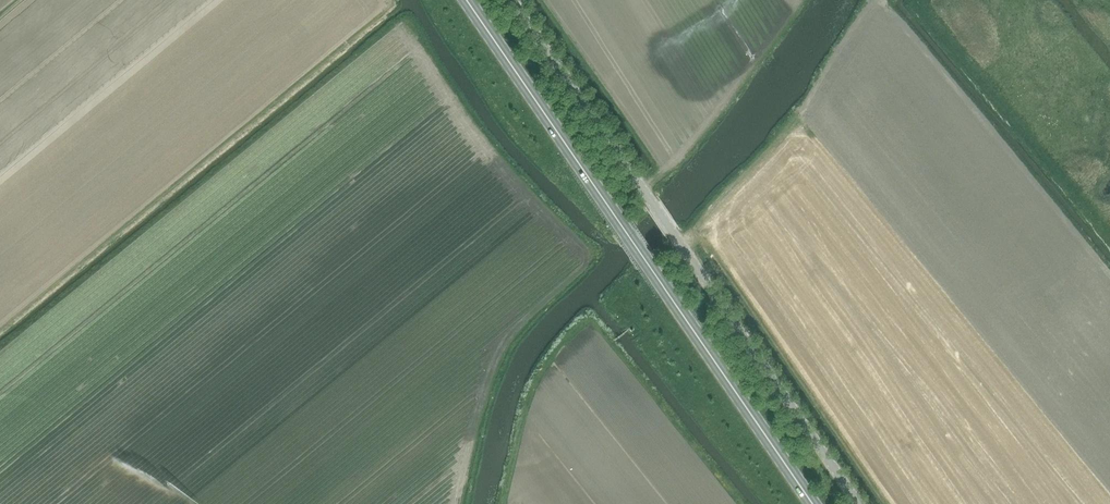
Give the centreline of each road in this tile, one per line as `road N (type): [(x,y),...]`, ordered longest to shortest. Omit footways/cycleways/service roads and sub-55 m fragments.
road 1 (primary): [(812,503),(468,0)]
road 2 (unclassified): [(853,503),(514,0)]
road 3 (track): [(682,243),(807,104),(879,1)]

